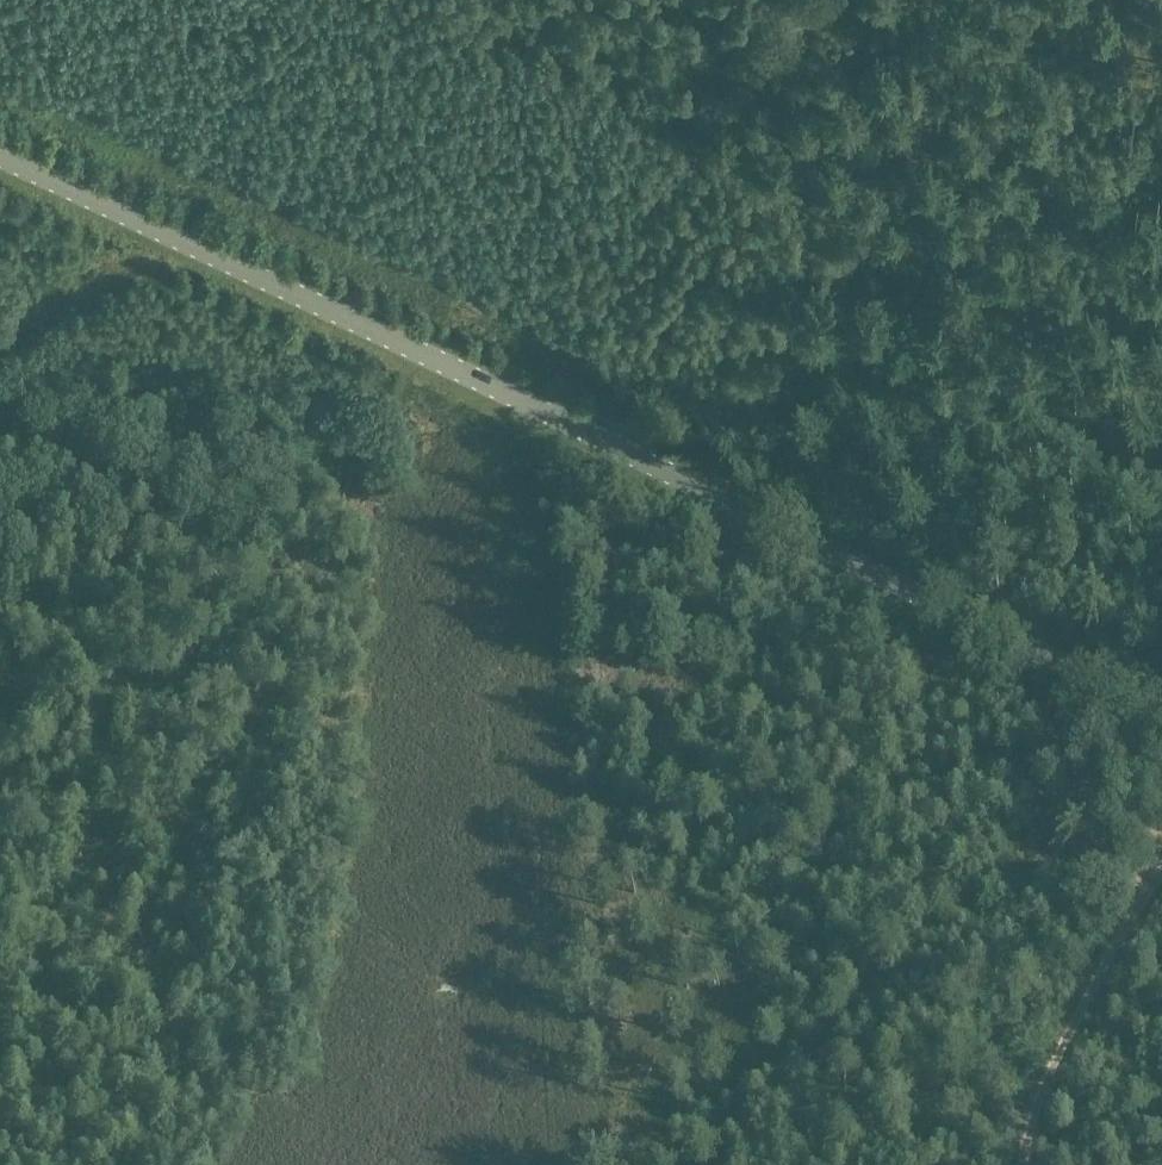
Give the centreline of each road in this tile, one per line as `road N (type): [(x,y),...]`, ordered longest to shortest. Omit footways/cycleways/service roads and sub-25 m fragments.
road 1 (tertiary): [(1161,708),(0,158)]
road 2 (track): [(778,0),(680,113),(1161,393)]
road 3 (track): [(1019,1164),(1035,1089),(1161,861)]
road 4 (track): [(175,237),(0,331)]

